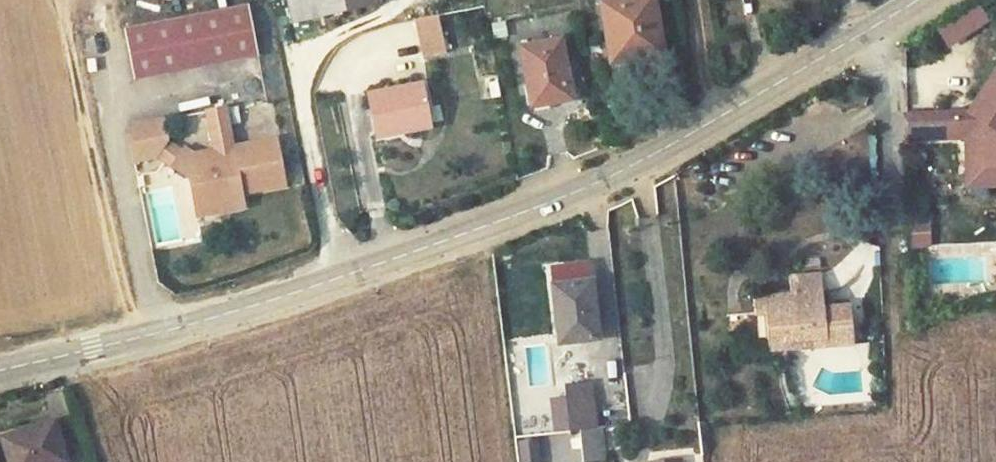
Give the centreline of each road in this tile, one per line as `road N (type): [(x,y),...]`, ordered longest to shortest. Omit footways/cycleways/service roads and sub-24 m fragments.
road 1 (tertiary): [(912,0),(669,140),(512,210),(193,323),(0,371)]

